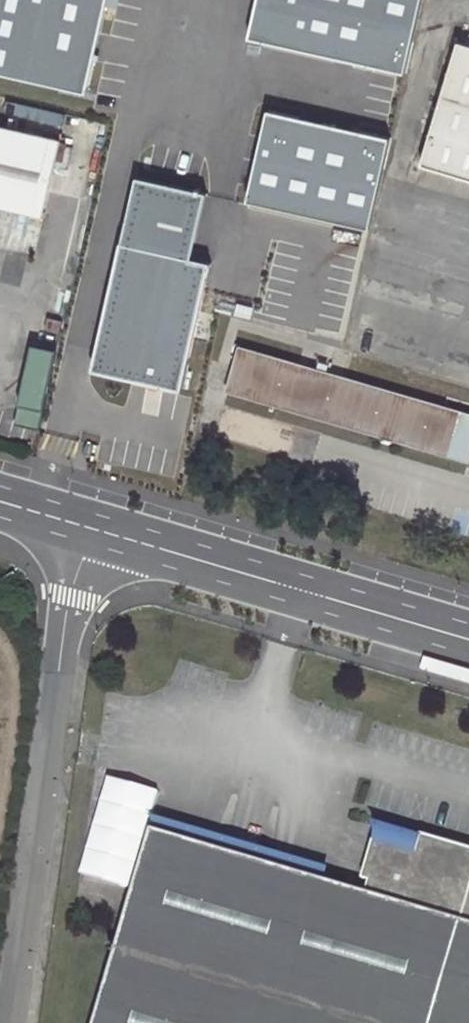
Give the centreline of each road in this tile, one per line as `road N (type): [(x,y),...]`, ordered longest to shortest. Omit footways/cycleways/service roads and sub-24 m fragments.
road 1 (unclassified): [(80,526),(9,1022)]
road 2 (tertiary): [(468,642),(80,526)]

